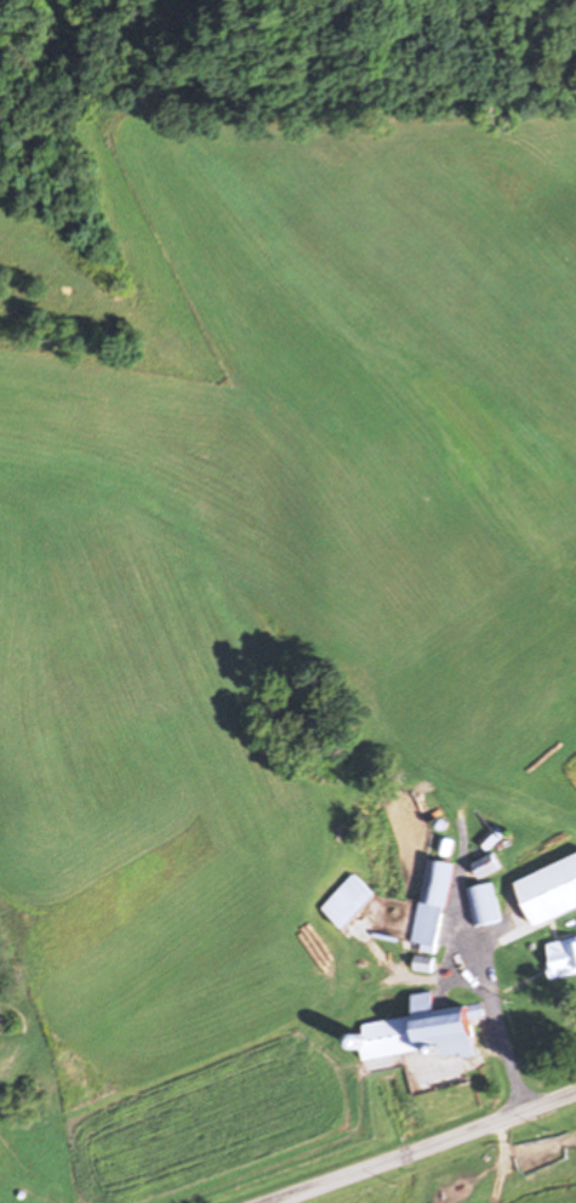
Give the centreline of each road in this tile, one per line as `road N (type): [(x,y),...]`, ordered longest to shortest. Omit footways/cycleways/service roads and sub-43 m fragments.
road 1 (secondary): [(256,1202),(575,1086)]
road 2 (residential): [(467,947),(526,1105)]

